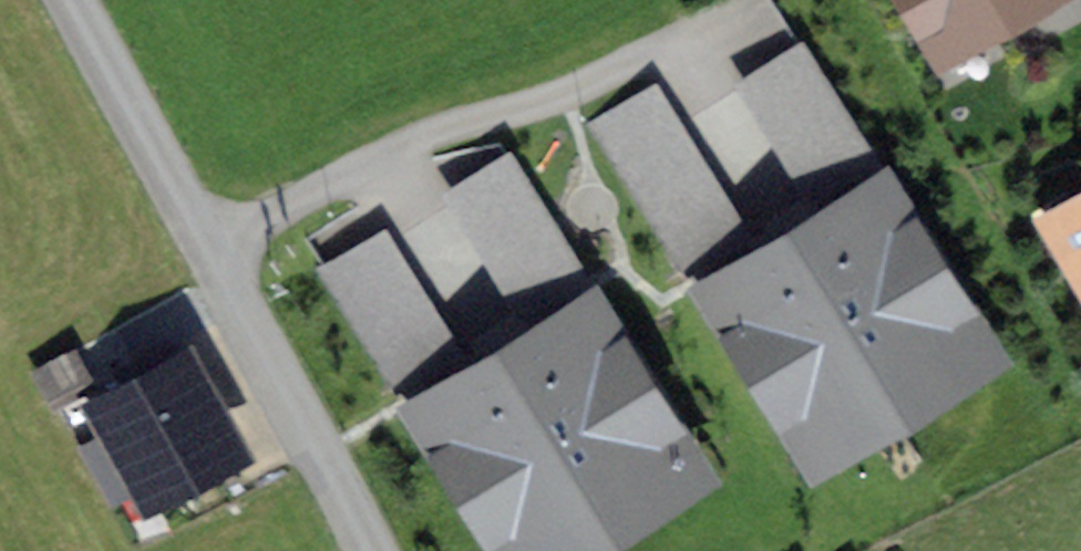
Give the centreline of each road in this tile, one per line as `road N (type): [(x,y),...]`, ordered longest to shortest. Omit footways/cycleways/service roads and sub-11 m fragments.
road 1 (residential): [(69,0),(366,550)]

